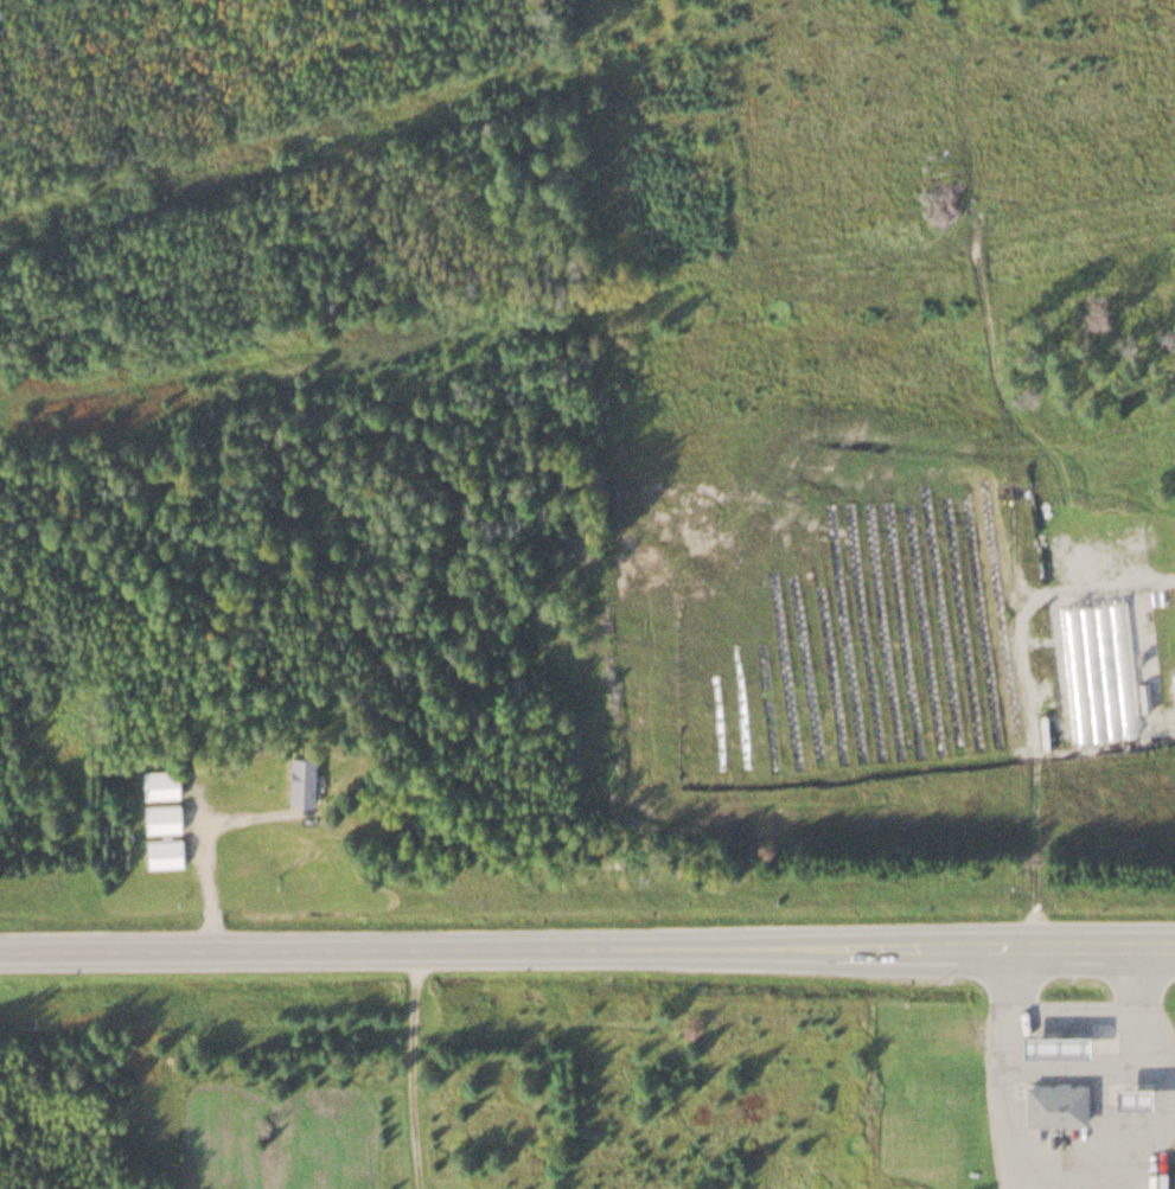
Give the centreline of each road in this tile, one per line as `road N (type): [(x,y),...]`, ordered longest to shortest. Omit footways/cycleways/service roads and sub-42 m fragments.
road 1 (primary): [(0,948),(1174,944)]

